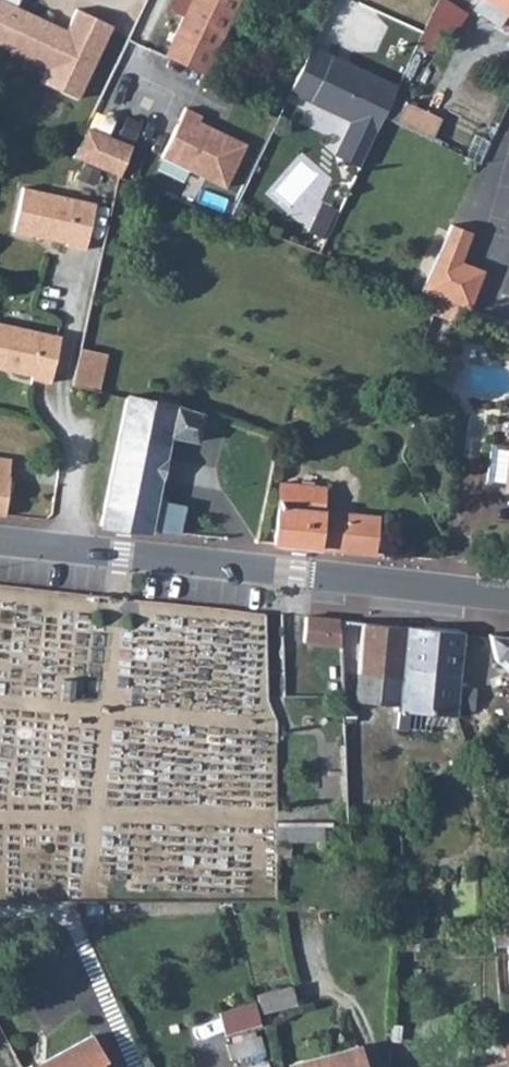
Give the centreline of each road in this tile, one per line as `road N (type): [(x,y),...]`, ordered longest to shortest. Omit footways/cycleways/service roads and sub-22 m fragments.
road 1 (tertiary): [(508,599),(0,542)]

